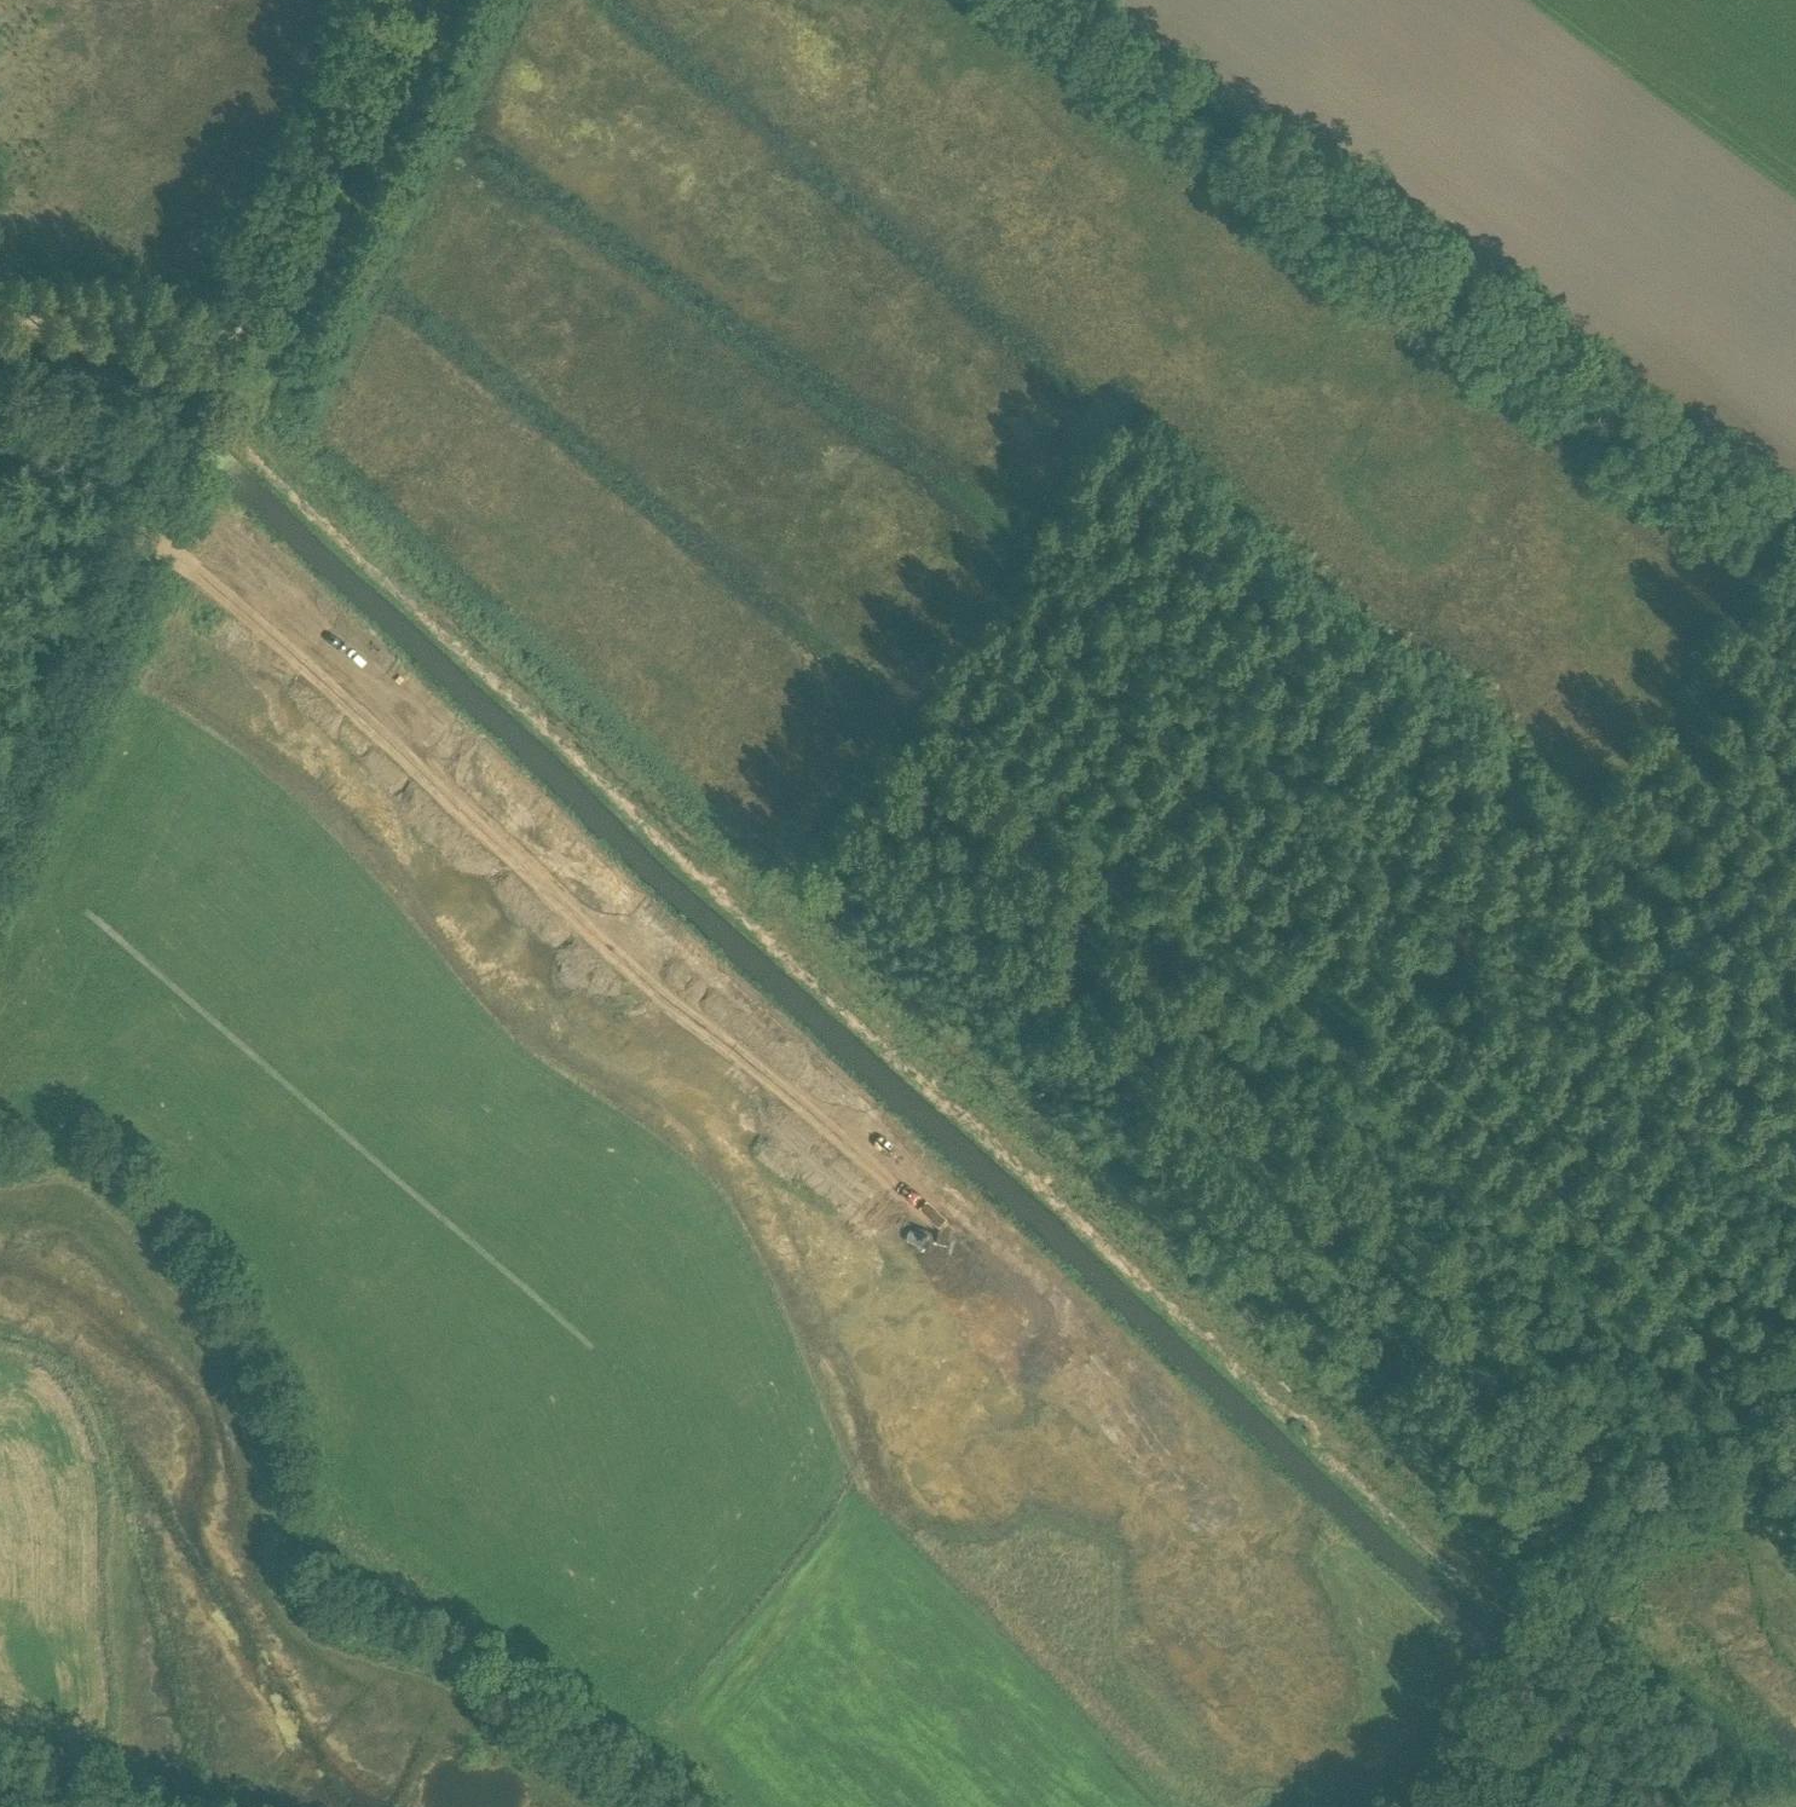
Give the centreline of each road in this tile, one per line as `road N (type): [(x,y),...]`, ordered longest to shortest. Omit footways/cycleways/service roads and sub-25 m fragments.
road 1 (track): [(241,327),(408,0)]
road 2 (track): [(241,327),(0,324)]

